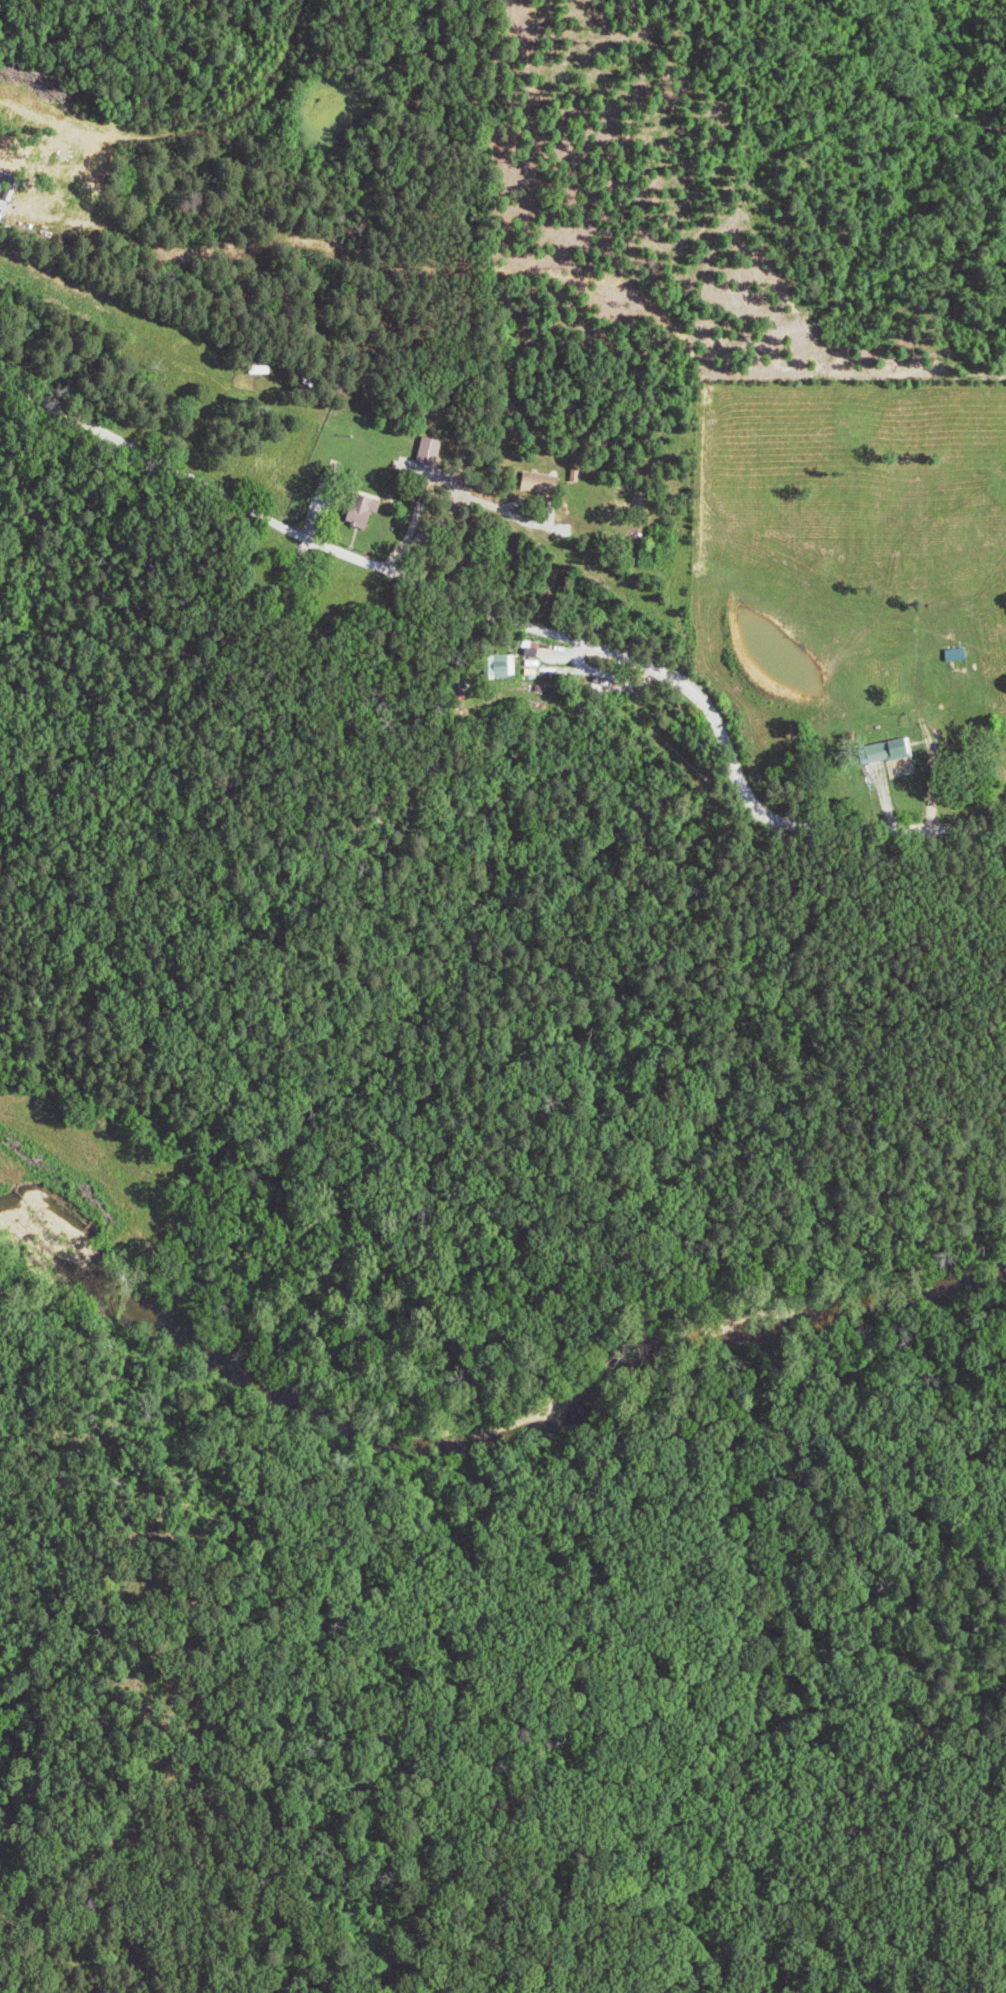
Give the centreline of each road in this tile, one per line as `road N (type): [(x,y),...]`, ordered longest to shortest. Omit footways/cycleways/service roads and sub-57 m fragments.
road 1 (residential): [(1005,822),(919,830),(789,823),(762,810),(738,775),(714,711),(688,688),(501,621),(277,524),(0,381)]

